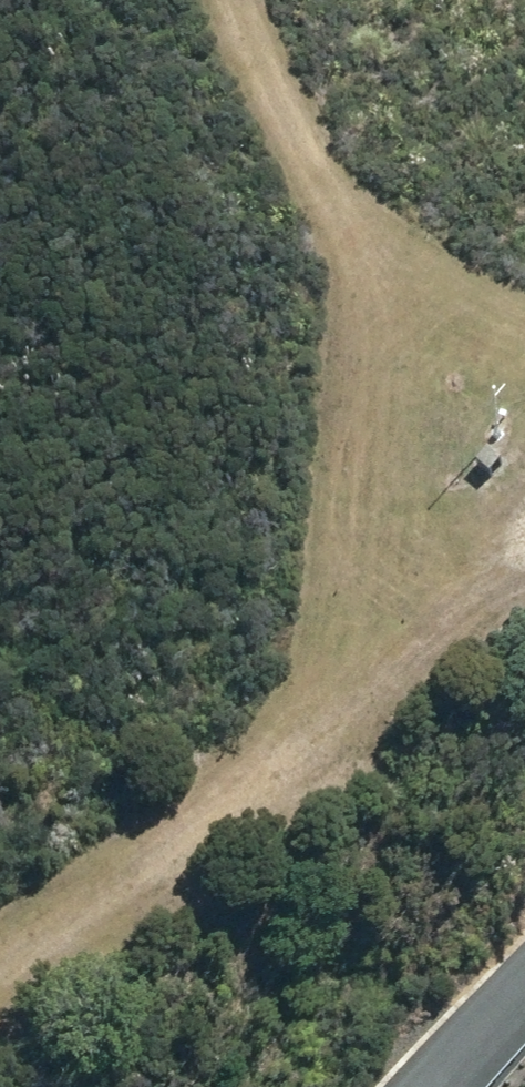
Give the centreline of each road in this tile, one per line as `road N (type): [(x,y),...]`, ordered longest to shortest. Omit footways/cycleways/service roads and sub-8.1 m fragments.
road 1 (track): [(256,0),(374,276),(350,536),(191,872),(0,994)]
road 2 (track): [(191,872),(447,587),(524,532)]
road 3 (track): [(374,276),(524,341)]

